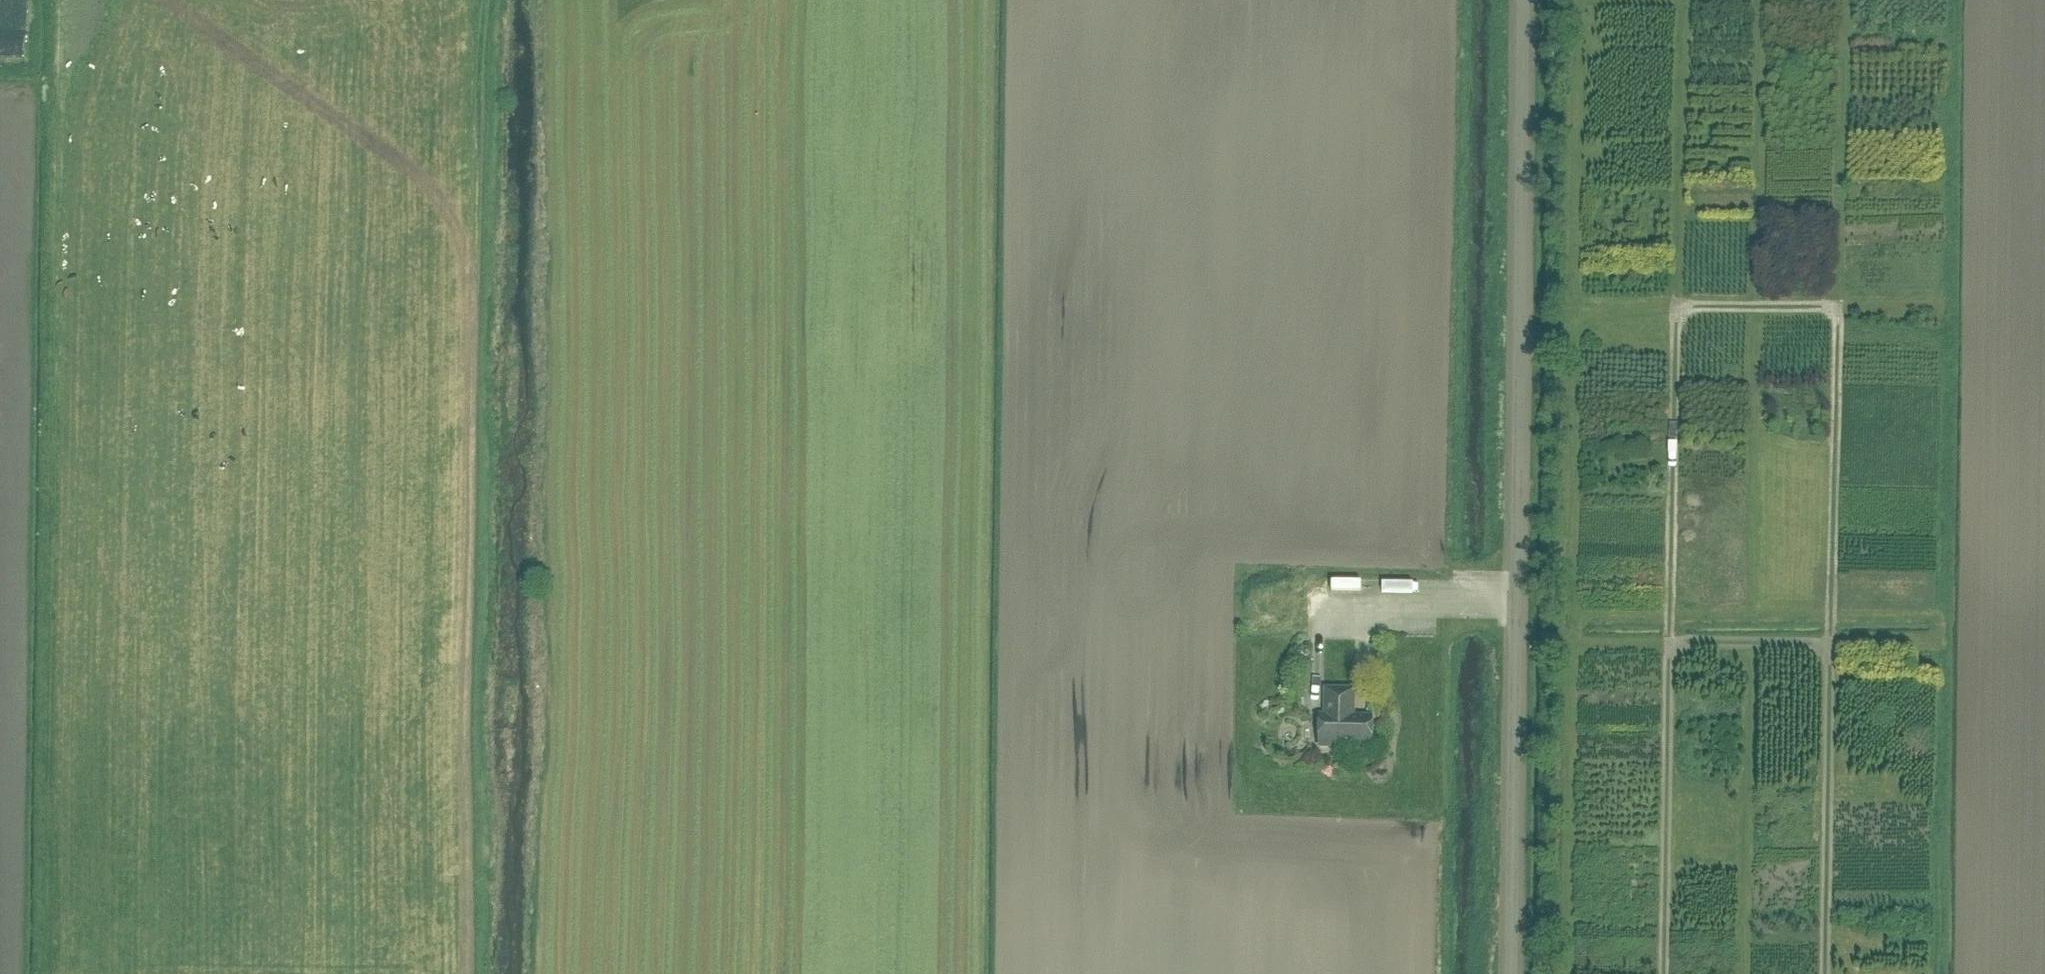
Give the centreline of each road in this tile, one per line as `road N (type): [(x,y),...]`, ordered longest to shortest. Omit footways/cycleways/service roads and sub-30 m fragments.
road 1 (unclassified): [(1507,973),(1521,0)]

